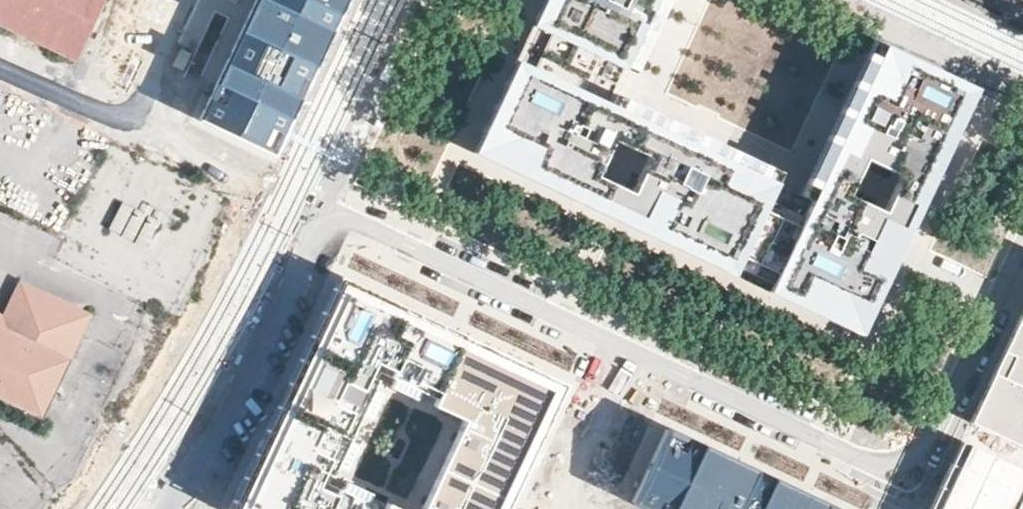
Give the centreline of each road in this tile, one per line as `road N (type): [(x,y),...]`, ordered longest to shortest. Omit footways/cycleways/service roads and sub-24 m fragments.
road 1 (residential): [(1022,261),(923,465),(902,472),(326,207)]
road 2 (residential): [(170,508),(326,207)]
road 3 (residential): [(326,207),(126,125)]
road 4 (residential): [(126,125),(186,0)]
road 5 (residential): [(126,125),(0,69)]

